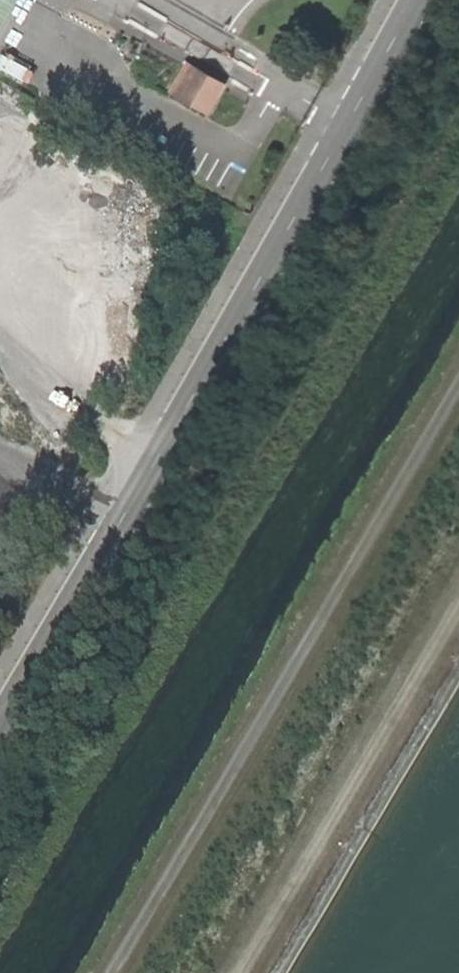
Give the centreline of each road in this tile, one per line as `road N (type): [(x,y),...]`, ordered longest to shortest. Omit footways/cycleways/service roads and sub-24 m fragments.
road 1 (tertiary): [(0,738),(420,0)]
road 2 (track): [(458,397),(116,972)]
road 3 (track): [(242,972),(458,603)]

